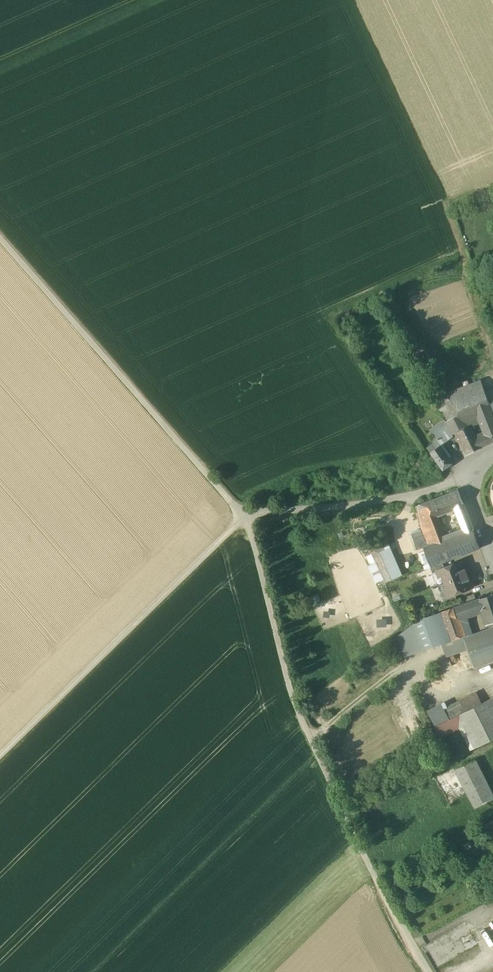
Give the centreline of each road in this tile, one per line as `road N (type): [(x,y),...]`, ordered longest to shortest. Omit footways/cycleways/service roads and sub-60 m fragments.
road 1 (track): [(244,516),(294,703),(389,905),(430,971)]
road 2 (track): [(0,239),(244,516)]
road 3 (track): [(244,516),(0,755)]
road 4 (track): [(468,478),(398,498),(244,516)]
road 5 (residential): [(492,455),(468,478),(492,558)]

